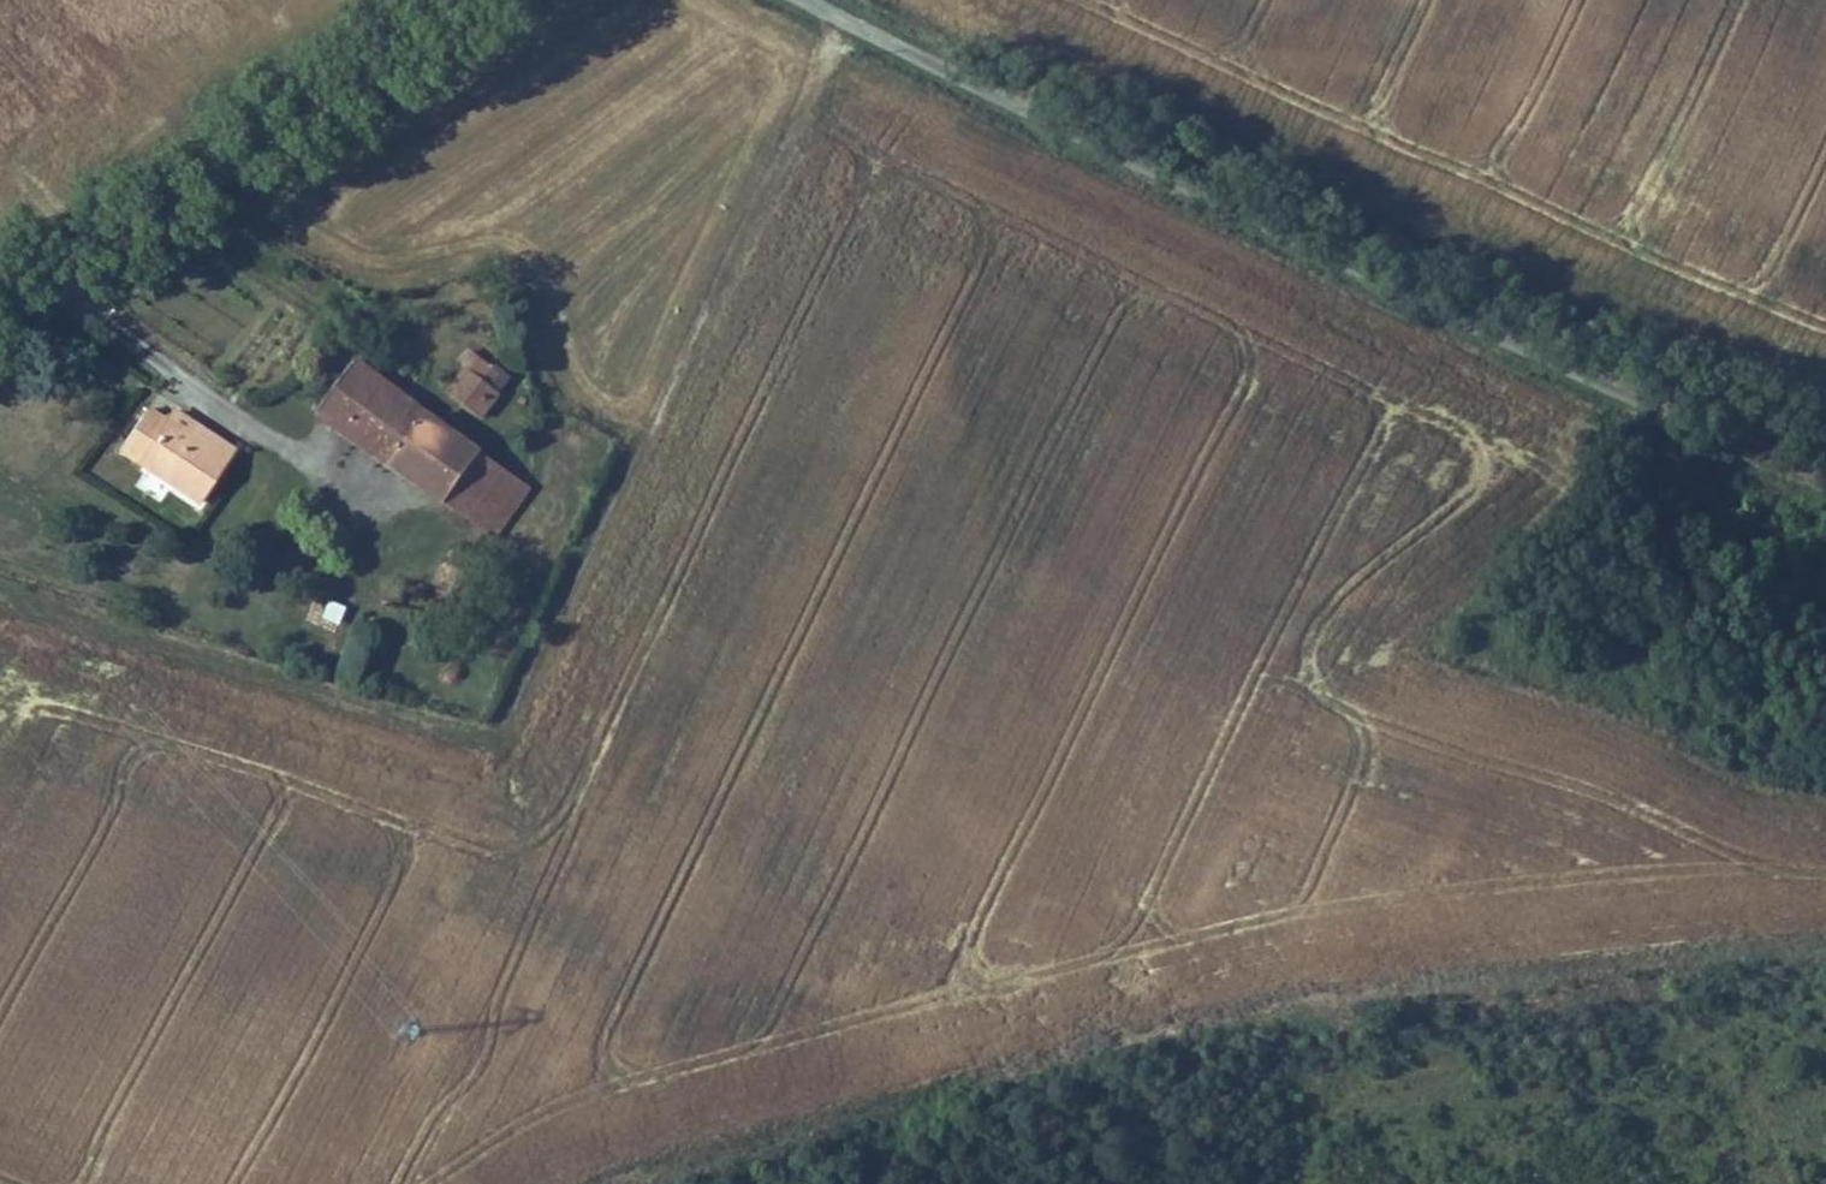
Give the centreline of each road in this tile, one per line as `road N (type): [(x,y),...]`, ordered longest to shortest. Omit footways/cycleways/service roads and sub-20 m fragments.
road 1 (unclassified): [(1825,474),(822,0)]
road 2 (secondary): [(0,307),(396,66),(479,0)]

